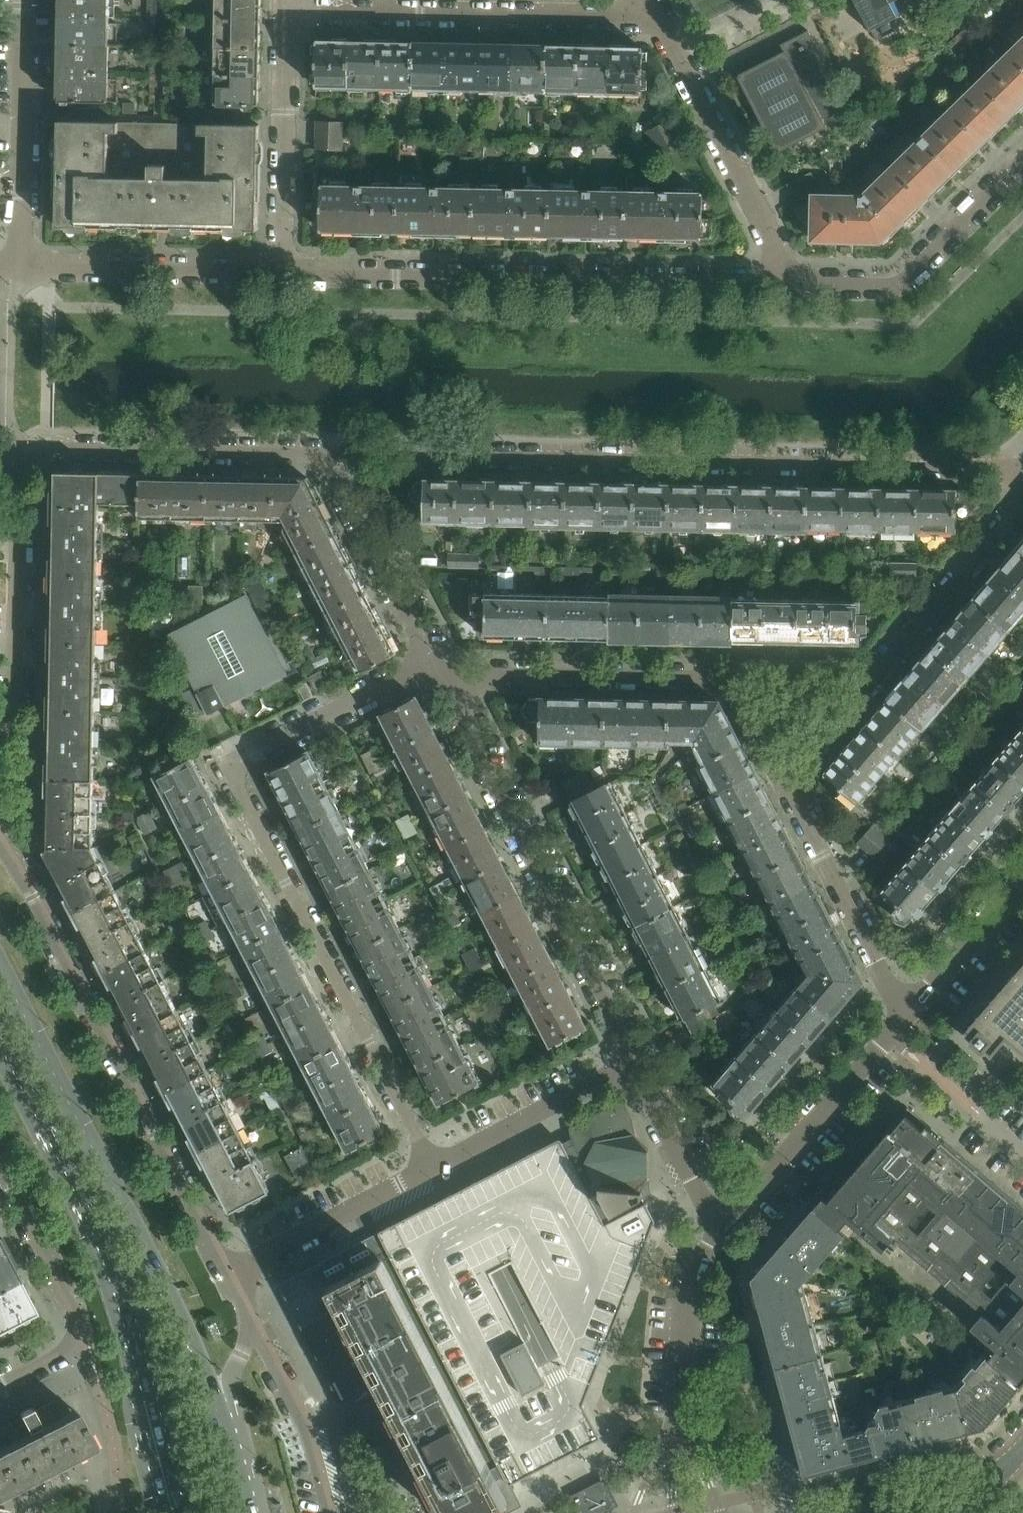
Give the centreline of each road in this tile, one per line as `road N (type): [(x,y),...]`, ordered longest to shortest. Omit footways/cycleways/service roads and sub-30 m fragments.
road 1 (residential): [(326,456),(1022,467)]
road 2 (residential): [(434,1167),(234,769),(429,663)]
road 3 (residential): [(0,726),(16,697),(26,458),(46,448),(326,456)]
road 4 (primary): [(218,1409),(170,1290),(0,955)]
road 5 (residential): [(792,286),(290,270)]
road 6 (primary): [(0,1059),(122,1313),(174,1512)]
road 7 (residential): [(225,1276),(0,849)]
road 8 (residential): [(438,677),(634,1062)]
road 9 (residential): [(784,781),(729,681),(438,677)]
road 10 (residential): [(784,781),(1022,500)]
road 11 (residential): [(292,10),(636,9)]
road 12 (residential): [(792,286),(666,26),(636,9)]
road 13 (residential): [(0,1167),(87,1338),(0,1383)]
road 14 (residential): [(722,1231),(904,1016)]
road 15 (residential): [(1022,164),(898,286),(792,286)]
road 16 (residential): [(290,270),(17,263)]
road 17 (residential): [(904,1016),(784,781)]
road 18 (residential): [(17,263),(24,0)]
road 19 (residential): [(292,10),(290,270)]
road 20 (residential): [(225,1276),(434,1167)]
road 21 (residential): [(326,456),(429,663)]
road 22 (residential): [(434,1167),(634,1062)]
road 23 (residential): [(329,1512),(303,1425),(247,1321)]
road 24 (residential): [(634,1062),(722,1231)]
road 25 (residential): [(681,1406),(692,1276),(722,1231)]
road 26 (residential): [(904,1016),(1022,880)]

